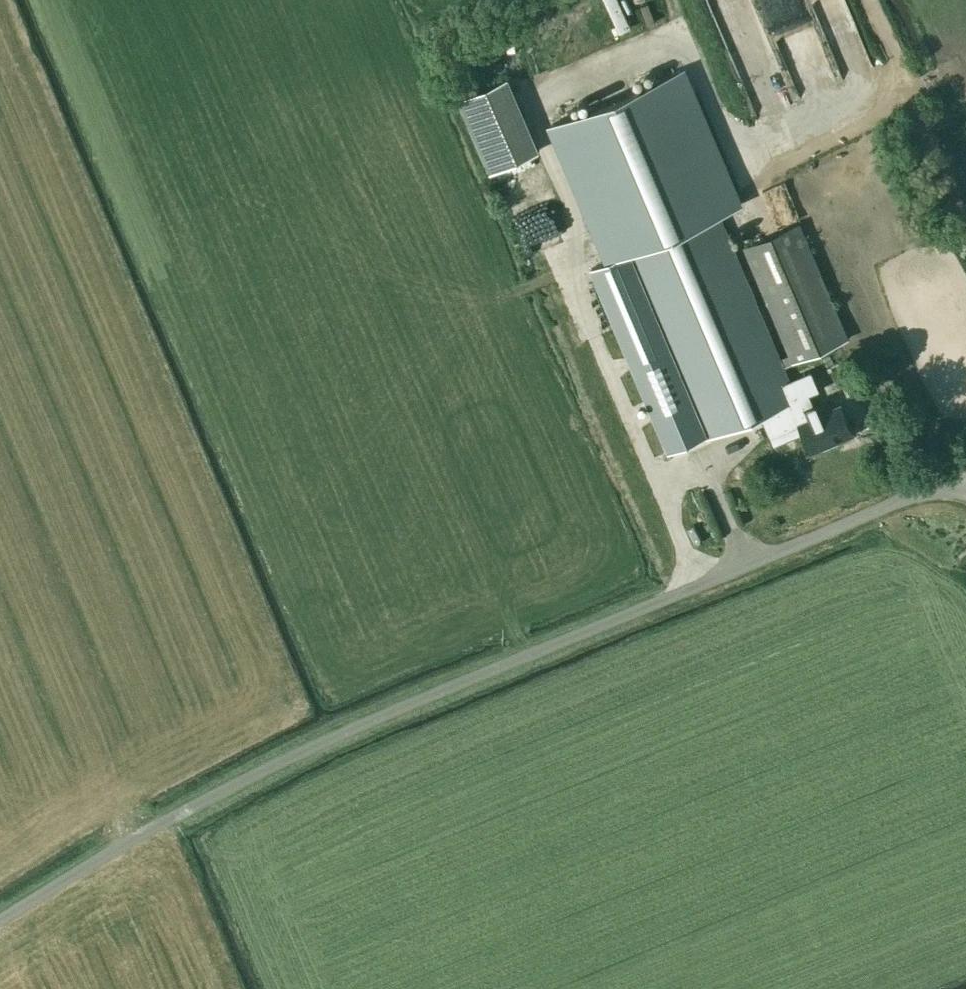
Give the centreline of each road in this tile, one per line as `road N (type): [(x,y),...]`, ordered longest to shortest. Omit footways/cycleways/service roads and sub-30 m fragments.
road 1 (unclassified): [(965,499),(961,488),(934,488),(438,684),(0,919)]

